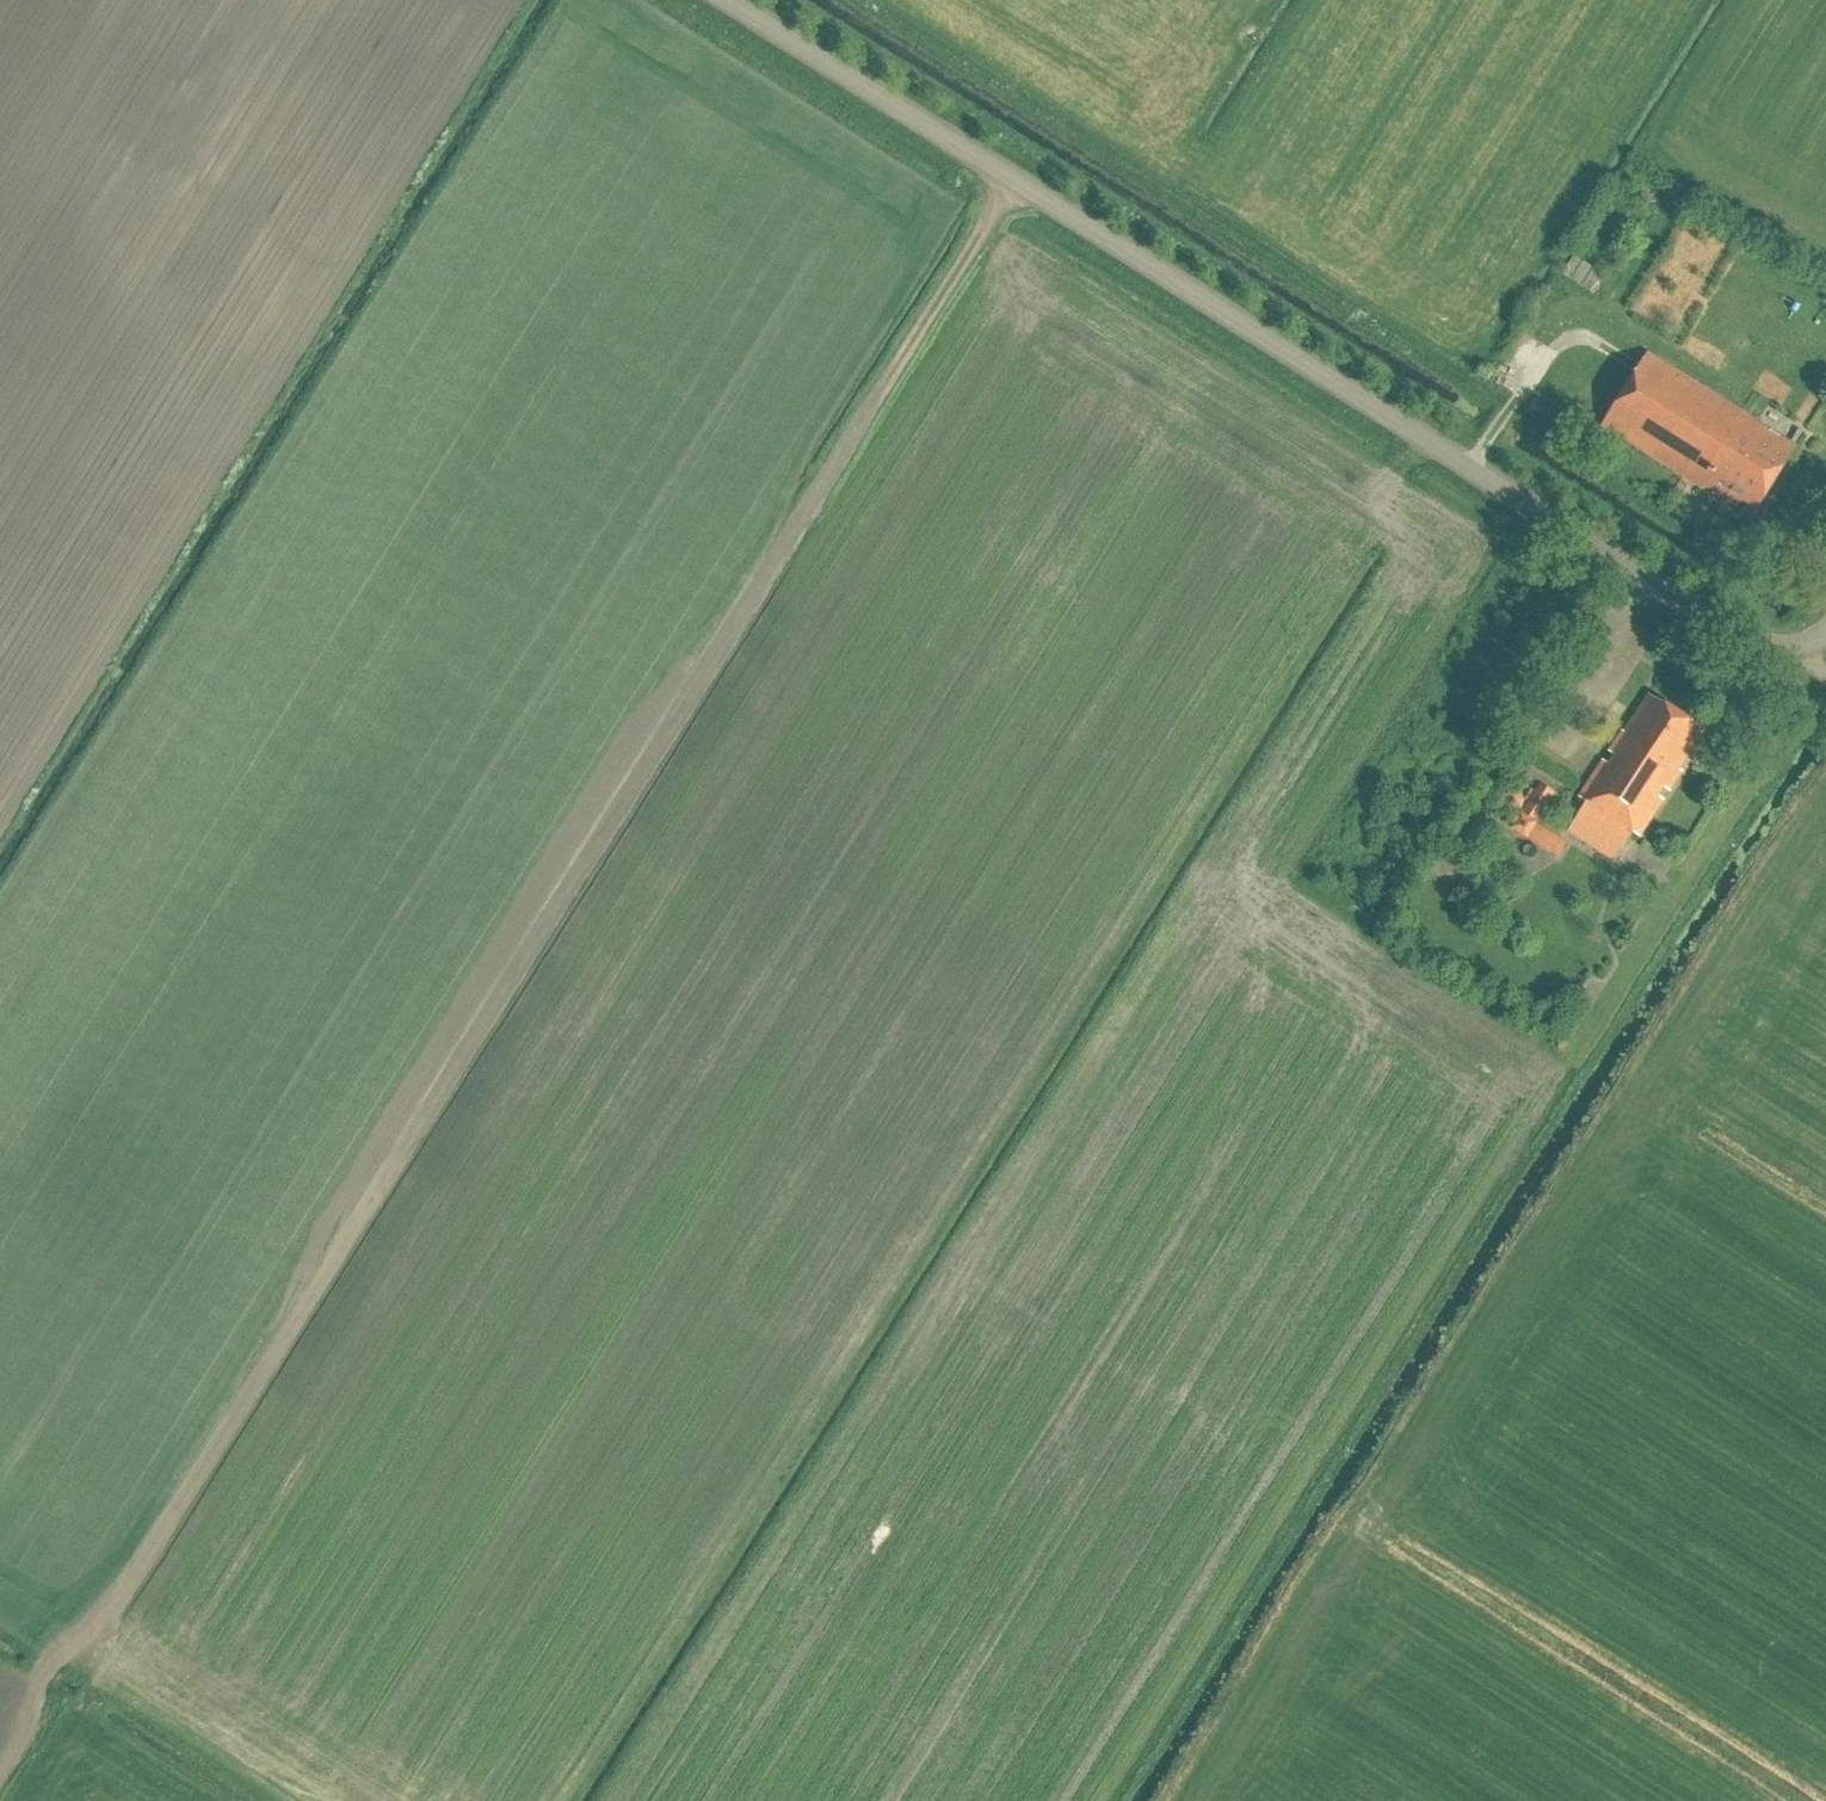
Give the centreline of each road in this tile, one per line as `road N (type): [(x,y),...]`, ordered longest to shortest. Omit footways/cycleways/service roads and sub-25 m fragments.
road 1 (track): [(0,1788),(35,1733),(38,1679),(110,1617),(1014,182)]
road 2 (unclassified): [(724,0),(1738,636),(1783,650),(1808,644)]

